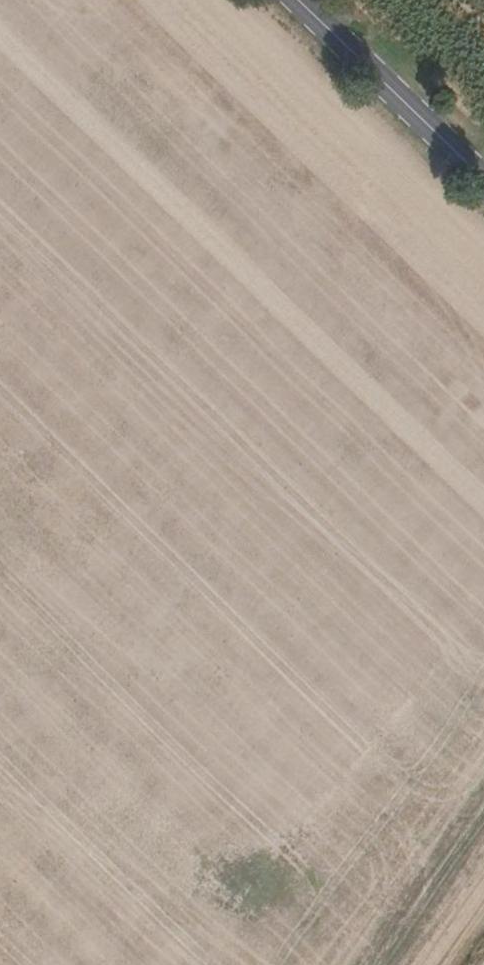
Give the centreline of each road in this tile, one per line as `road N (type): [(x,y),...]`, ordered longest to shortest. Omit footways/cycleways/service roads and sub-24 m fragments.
road 1 (secondary): [(302,0),(483,177)]

